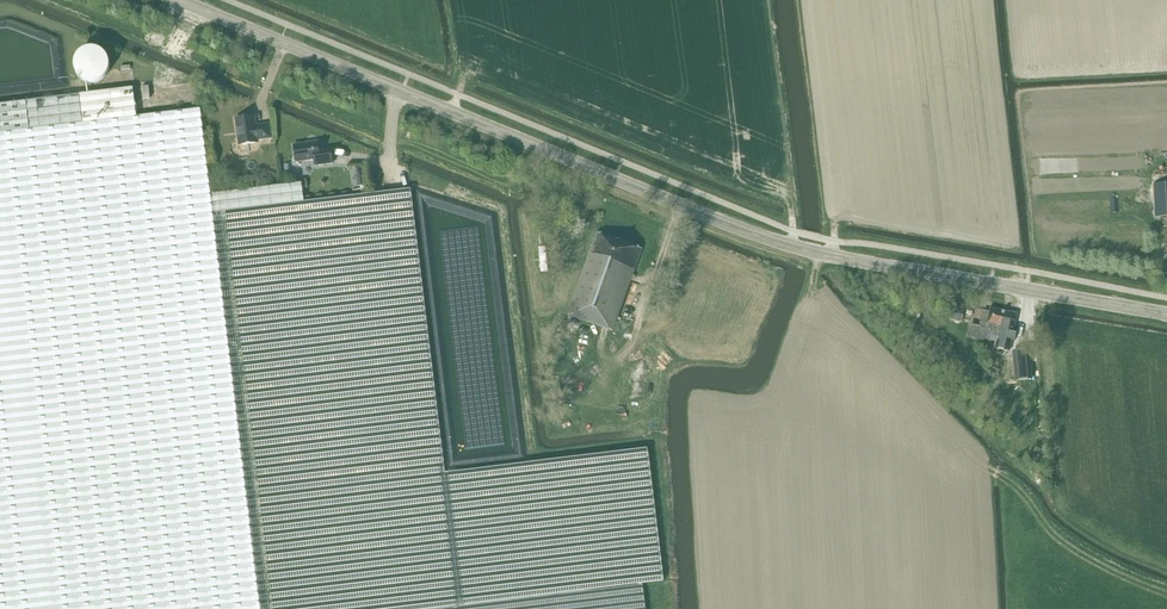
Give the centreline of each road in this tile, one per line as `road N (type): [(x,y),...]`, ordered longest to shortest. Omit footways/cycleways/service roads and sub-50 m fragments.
road 1 (secondary): [(1166,315),(768,240),(178,0)]

